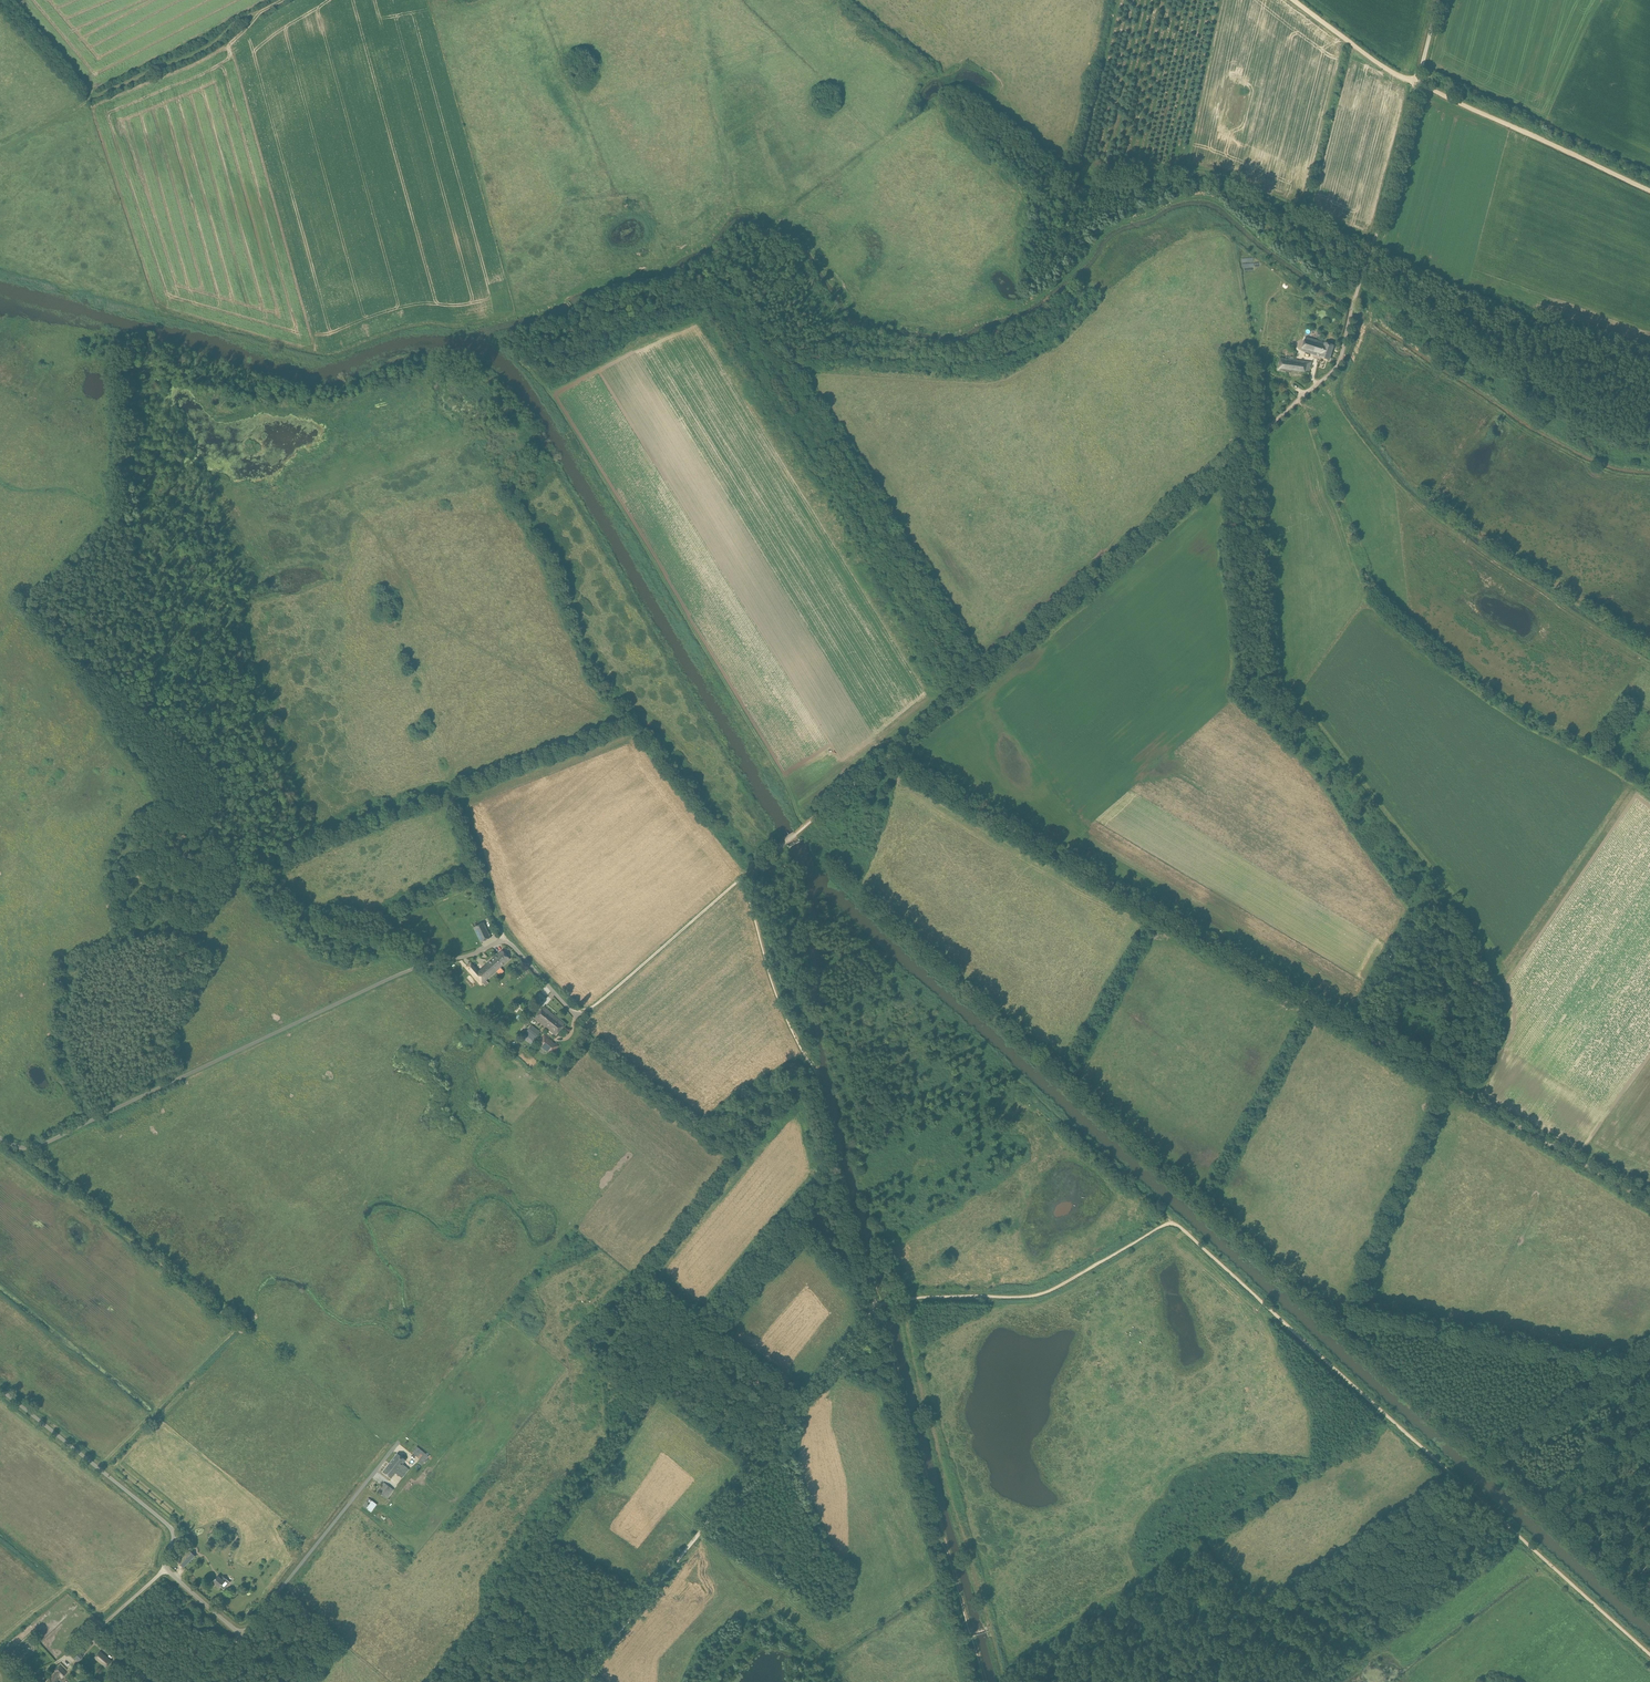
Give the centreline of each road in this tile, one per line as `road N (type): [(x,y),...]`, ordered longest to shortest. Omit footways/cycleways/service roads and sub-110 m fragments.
road 1 (track): [(884,757),(1328,376),(1354,301),(1286,258),(1234,211),(1194,197),(1106,233),(1086,263),(1023,310)]
road 2 (track): [(884,757),(1649,1202)]
road 3 (unclassified): [(582,1013),(569,1009),(511,943),(499,942),(400,974),(40,1145),(0,1137)]
road 4 (track): [(1649,1655),(1174,1221)]
road 5 (track): [(876,1306),(592,1667)]
road 6 (track): [(1296,0),(1384,66),(1649,189)]
road 7 (track): [(908,1299),(915,1369),(1007,1681)]
road 8 (unclassified): [(240,1636),(172,1577),(168,1526),(0,1389)]
road 9 (track): [(1174,1221),(1048,1293),(876,1306)]
road 10 (unclassified): [(1354,301),(1439,0)]
road 11 (unclassified): [(240,1636),(398,1448)]
road 12 (track): [(80,106),(193,55),(281,0)]
road 13 (track): [(1453,1475),(1272,1599)]
road 14 (track): [(742,879),(582,1013)]
road 15 (track): [(1174,1221),(1053,1110)]
road 16 (track): [(455,800),(503,941)]
road 17 (track): [(781,846),(884,757)]

